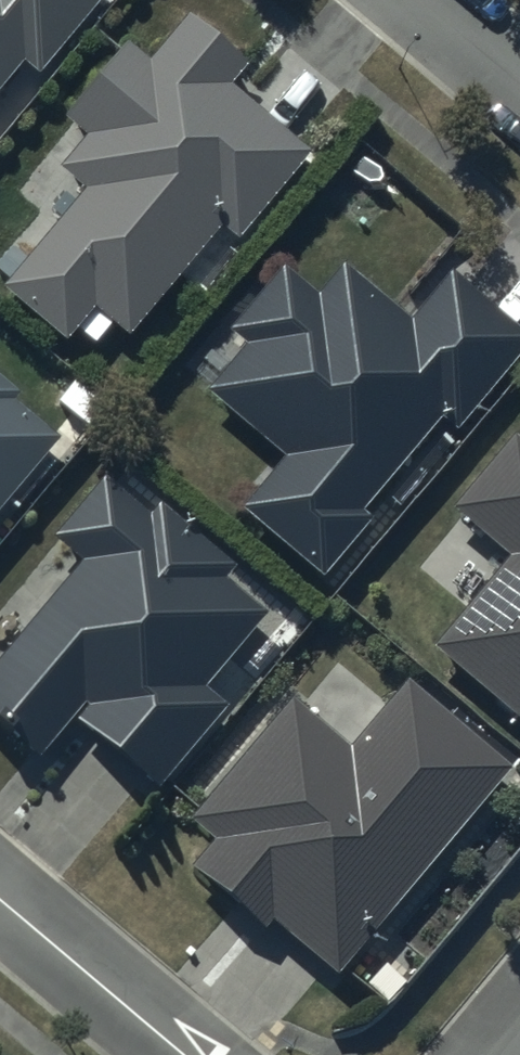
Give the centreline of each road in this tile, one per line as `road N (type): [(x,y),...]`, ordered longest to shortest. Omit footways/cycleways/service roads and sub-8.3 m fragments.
road 1 (residential): [(0,893),(192,1054)]

